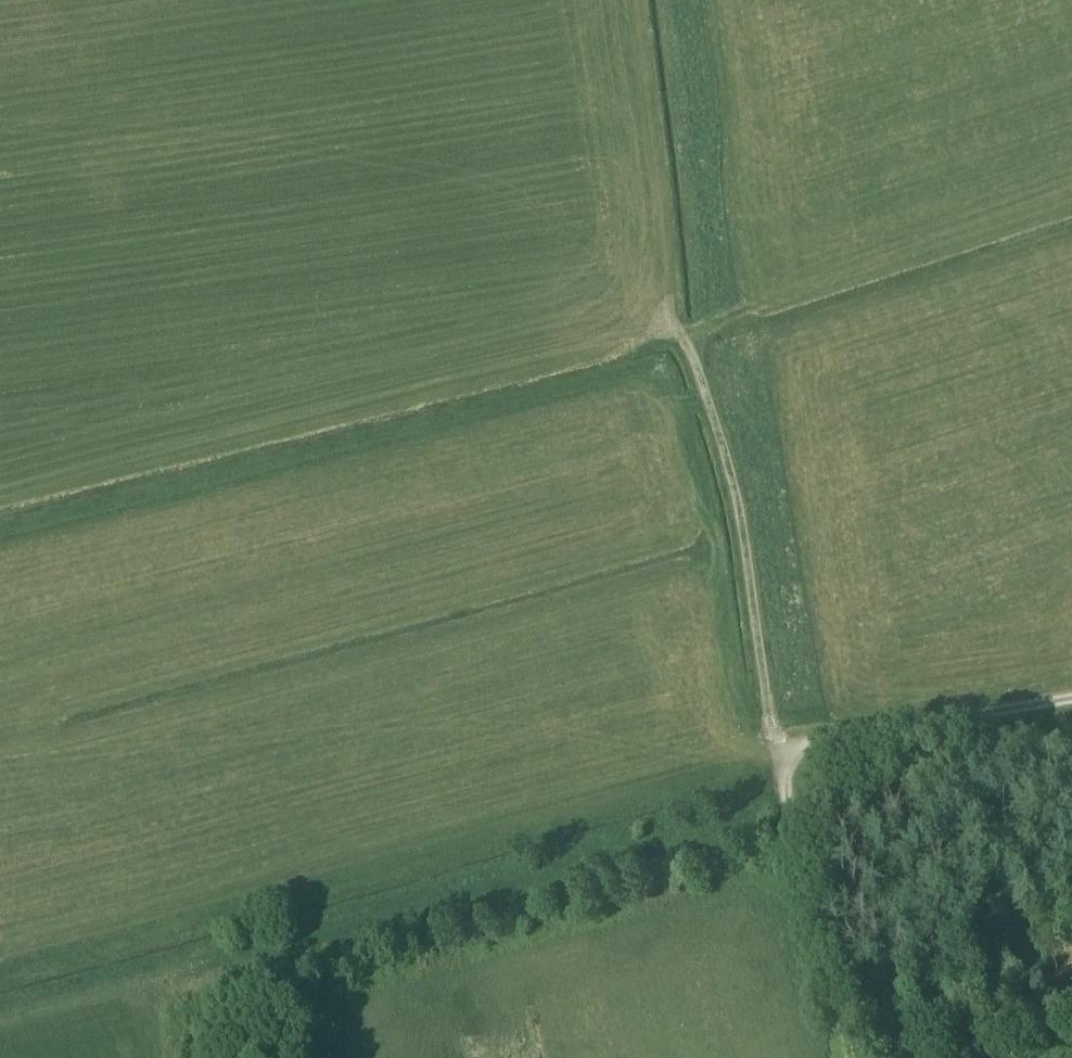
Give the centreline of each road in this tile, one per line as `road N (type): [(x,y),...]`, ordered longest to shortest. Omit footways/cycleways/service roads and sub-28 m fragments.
road 1 (track): [(632,0),(668,264),(663,318),(682,345),(732,482),(776,747),(848,1057)]
road 2 (track): [(776,747),(1071,698)]

